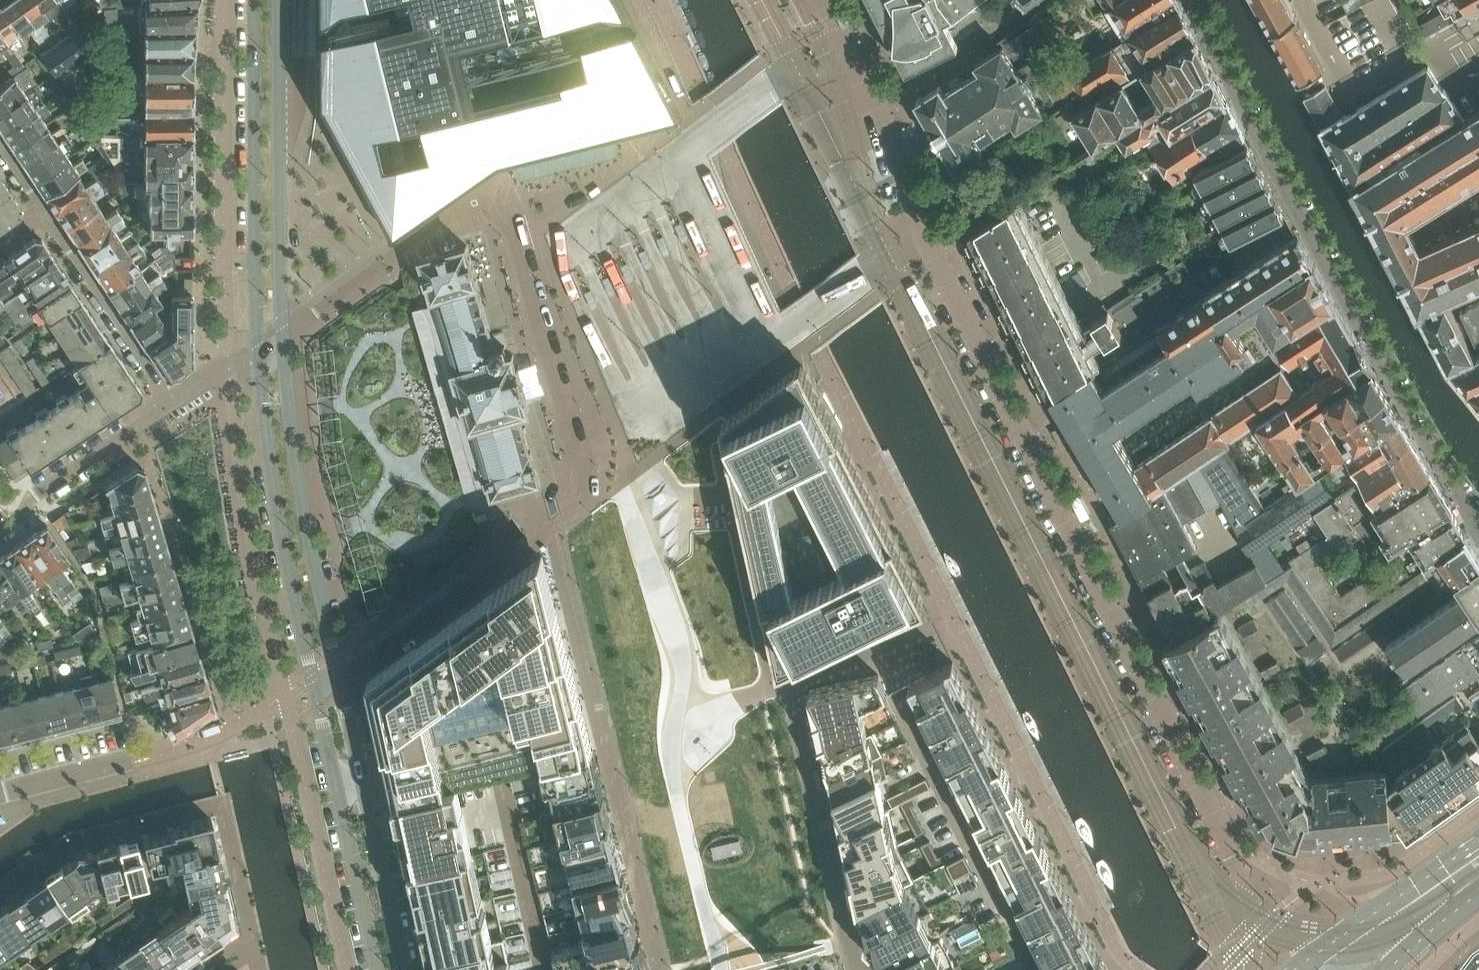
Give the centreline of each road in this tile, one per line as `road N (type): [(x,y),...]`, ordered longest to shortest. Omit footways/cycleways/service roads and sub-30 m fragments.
road 1 (residential): [(1224,834),(993,368),(917,234),(873,98),(821,0)]
road 2 (unclassified): [(555,525),(580,506),(584,484),(500,207),(465,205),(282,333)]
road 3 (residential): [(1190,0),(1277,179),(1478,525)]
road 4 (residential): [(555,525),(663,969)]
road 5 (residential): [(870,969),(852,948),(793,678),(880,646)]
road 6 (tertiary): [(340,680),(298,475),(282,333)]
road 7 (tertiary): [(253,0),(257,348)]
road 8 (tertiary): [(282,333),(279,0)]
road 9 (tertiary): [(257,348),(272,482),(312,675)]
road 10 (tertiary): [(312,675),(377,969)]
road 11 (tertiary): [(404,969),(340,680)]
road 12 (unclassified): [(340,680),(555,525)]
road 13 (residential): [(41,208),(176,400)]
road 14 (residential): [(176,400),(32,493),(22,517),(0,532)]
road 15 (secondary): [(1478,842),(1295,969)]
road 16 (residential): [(1224,834),(1255,918),(1253,969)]
road 17 (residential): [(0,795),(131,762)]
road 18 (secondary): [(1386,969),(1478,894)]

